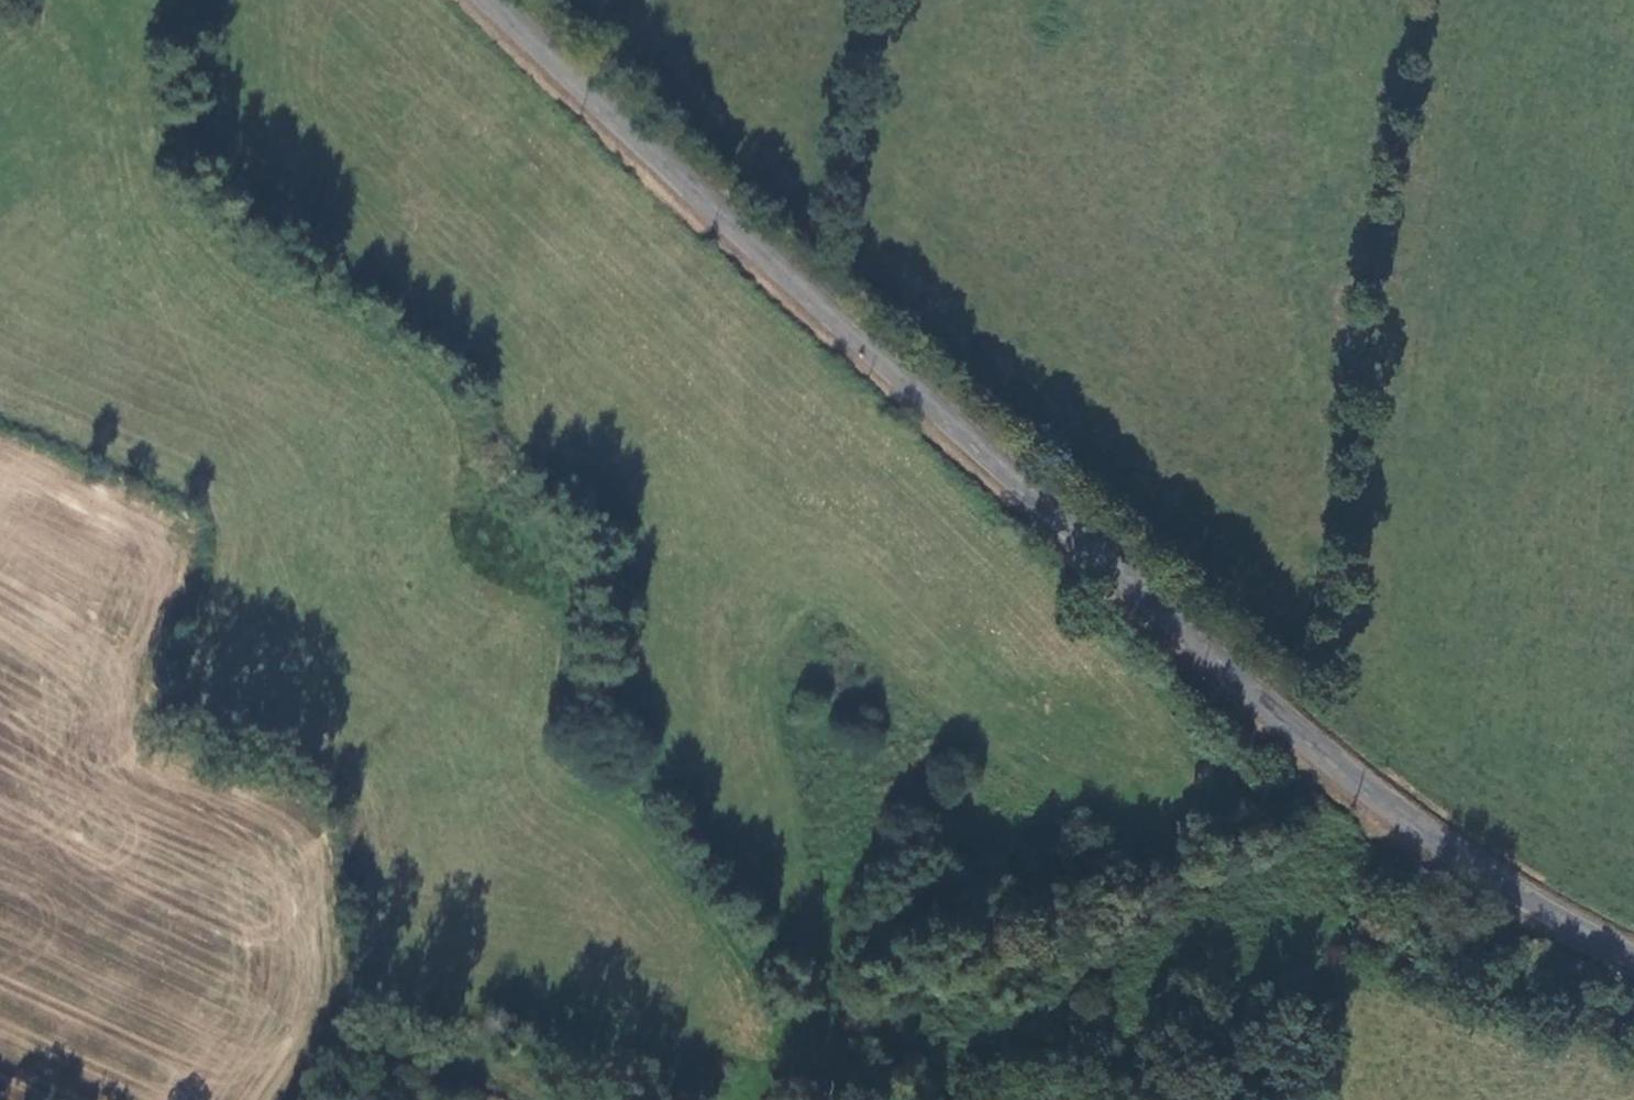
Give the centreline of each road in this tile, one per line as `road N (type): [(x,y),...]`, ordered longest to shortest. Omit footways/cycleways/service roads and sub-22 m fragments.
road 1 (tertiary): [(1633,952),(1552,913),(1402,816),(1235,679),(492,0)]
road 2 (track): [(357,1099),(373,1056),(453,1065),(560,1099)]

